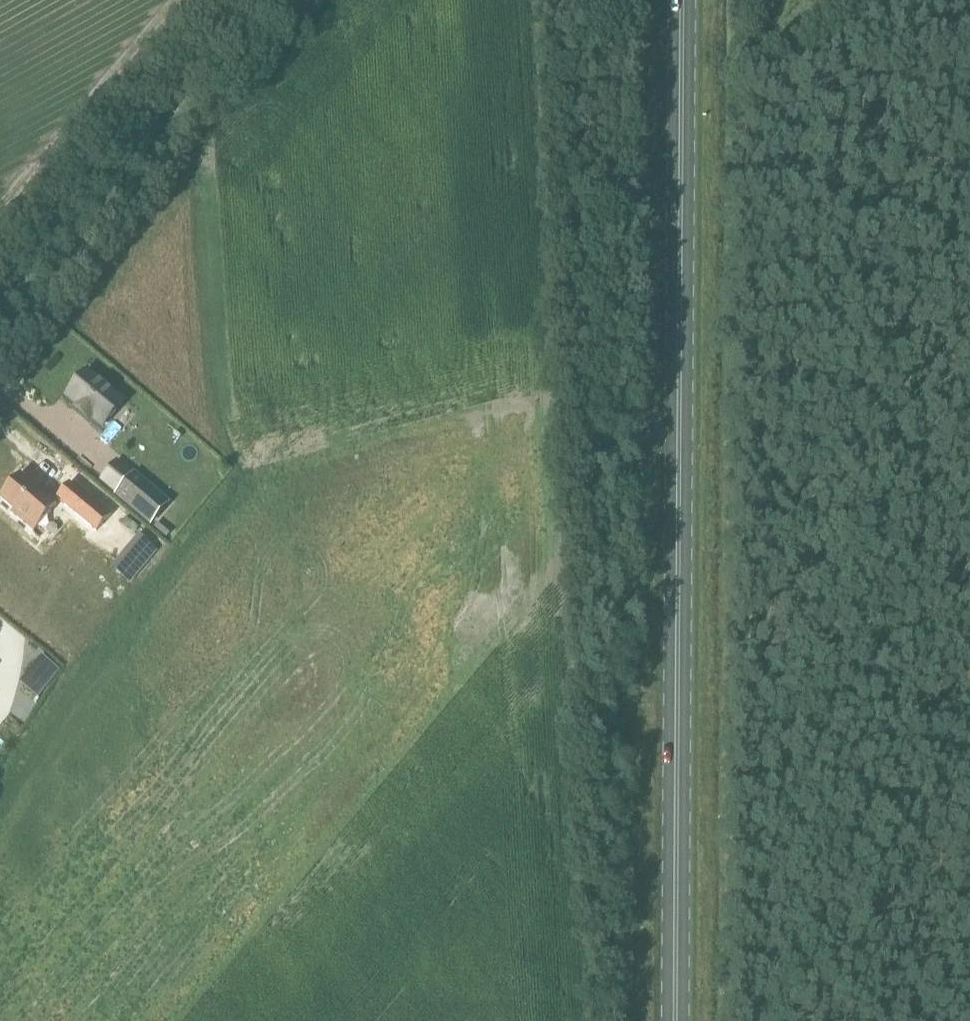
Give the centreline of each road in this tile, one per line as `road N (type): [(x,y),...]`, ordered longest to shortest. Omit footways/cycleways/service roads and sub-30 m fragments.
road 1 (primary): [(677,1020),(685,0)]
road 2 (unclassified): [(0,299),(258,0)]

